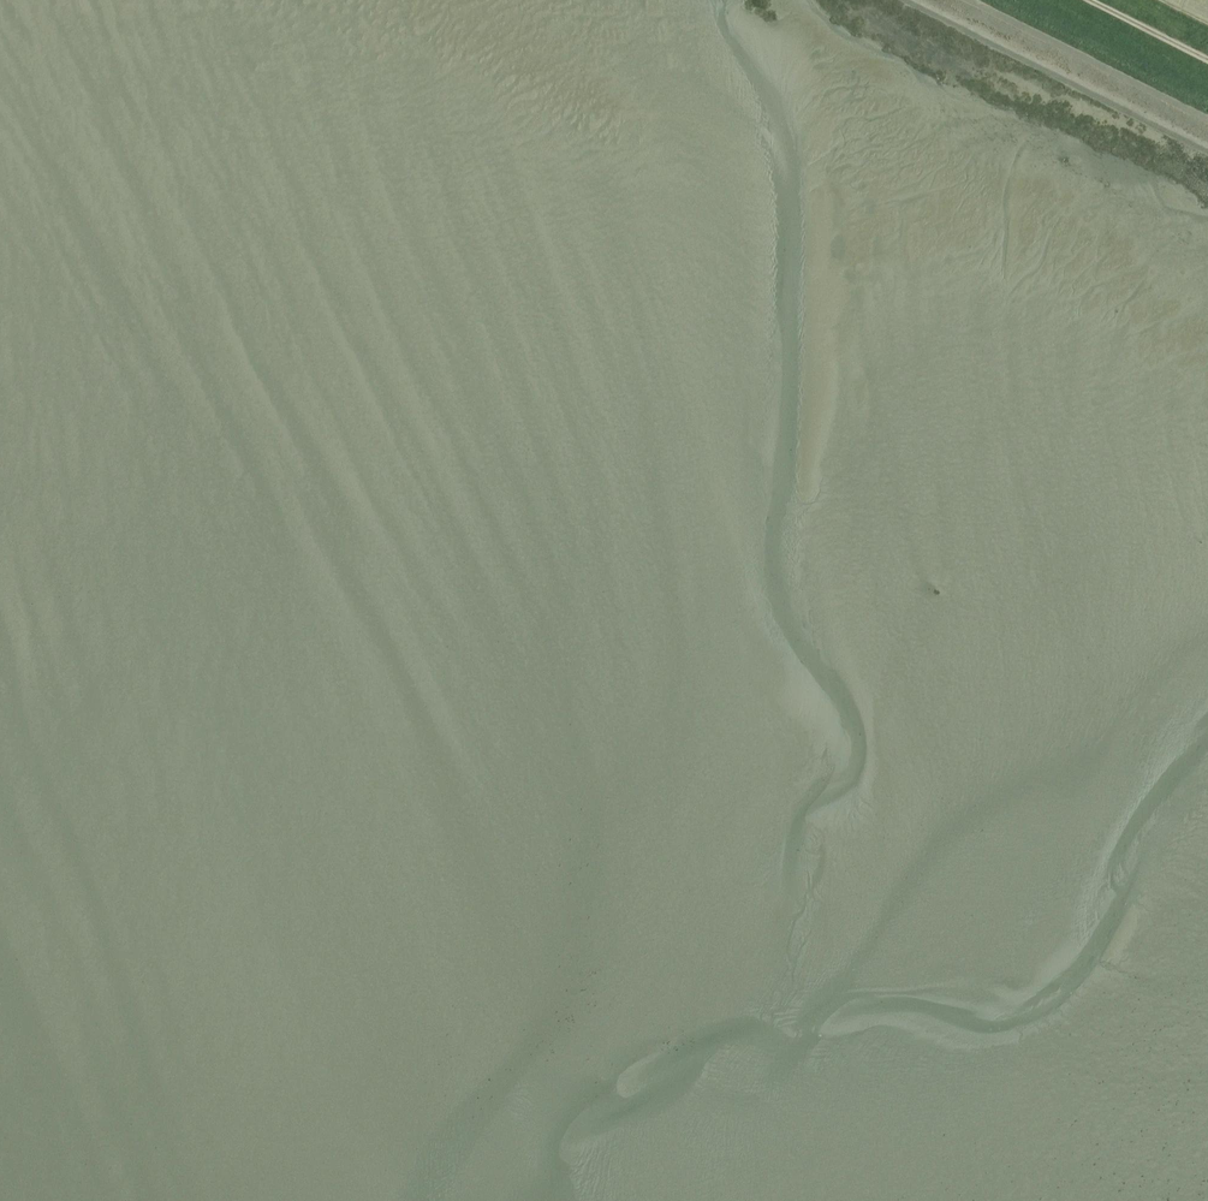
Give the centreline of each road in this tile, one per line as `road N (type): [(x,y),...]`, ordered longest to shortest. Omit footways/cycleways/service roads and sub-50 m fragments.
road 1 (track): [(1093,0),(1207,56)]

